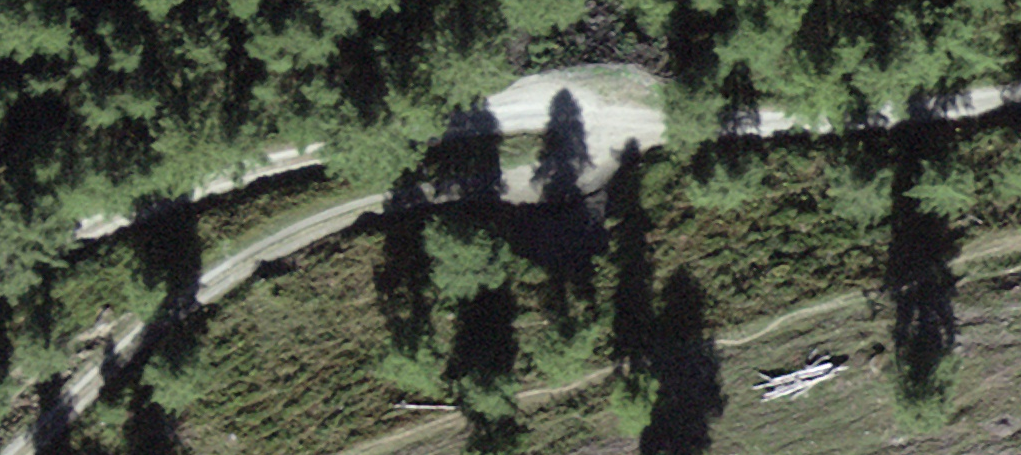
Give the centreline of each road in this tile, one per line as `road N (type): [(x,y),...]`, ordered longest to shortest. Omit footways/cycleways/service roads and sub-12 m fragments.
road 1 (track): [(0,324),(94,257),(223,199),(509,122),(640,125),(1020,109)]
road 2 (track): [(640,125),(614,170),(467,205),(301,263),(151,368),(58,454)]

